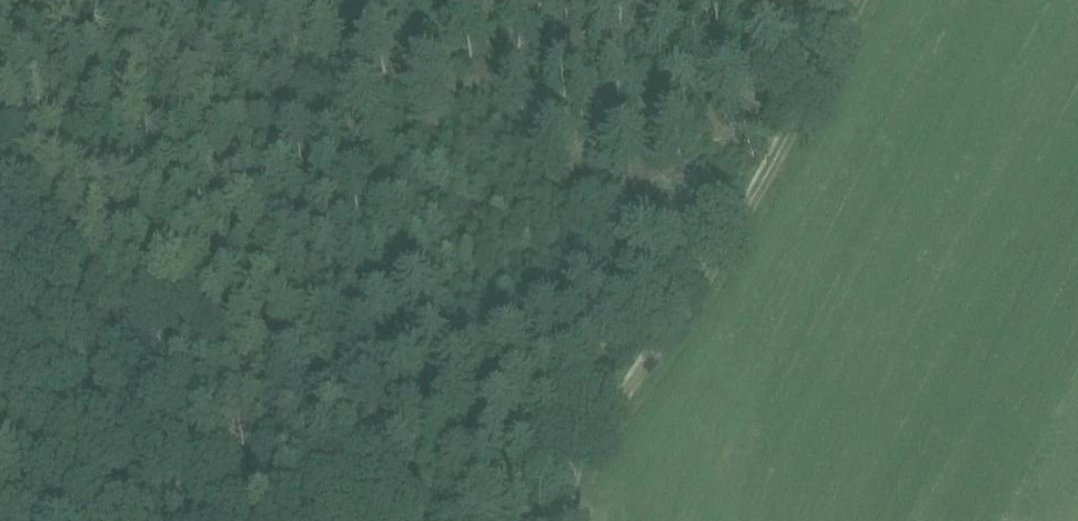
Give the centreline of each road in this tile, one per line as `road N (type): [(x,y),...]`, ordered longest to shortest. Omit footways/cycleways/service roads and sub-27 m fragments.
road 1 (track): [(878,0),(779,181),(596,471),(583,520)]

